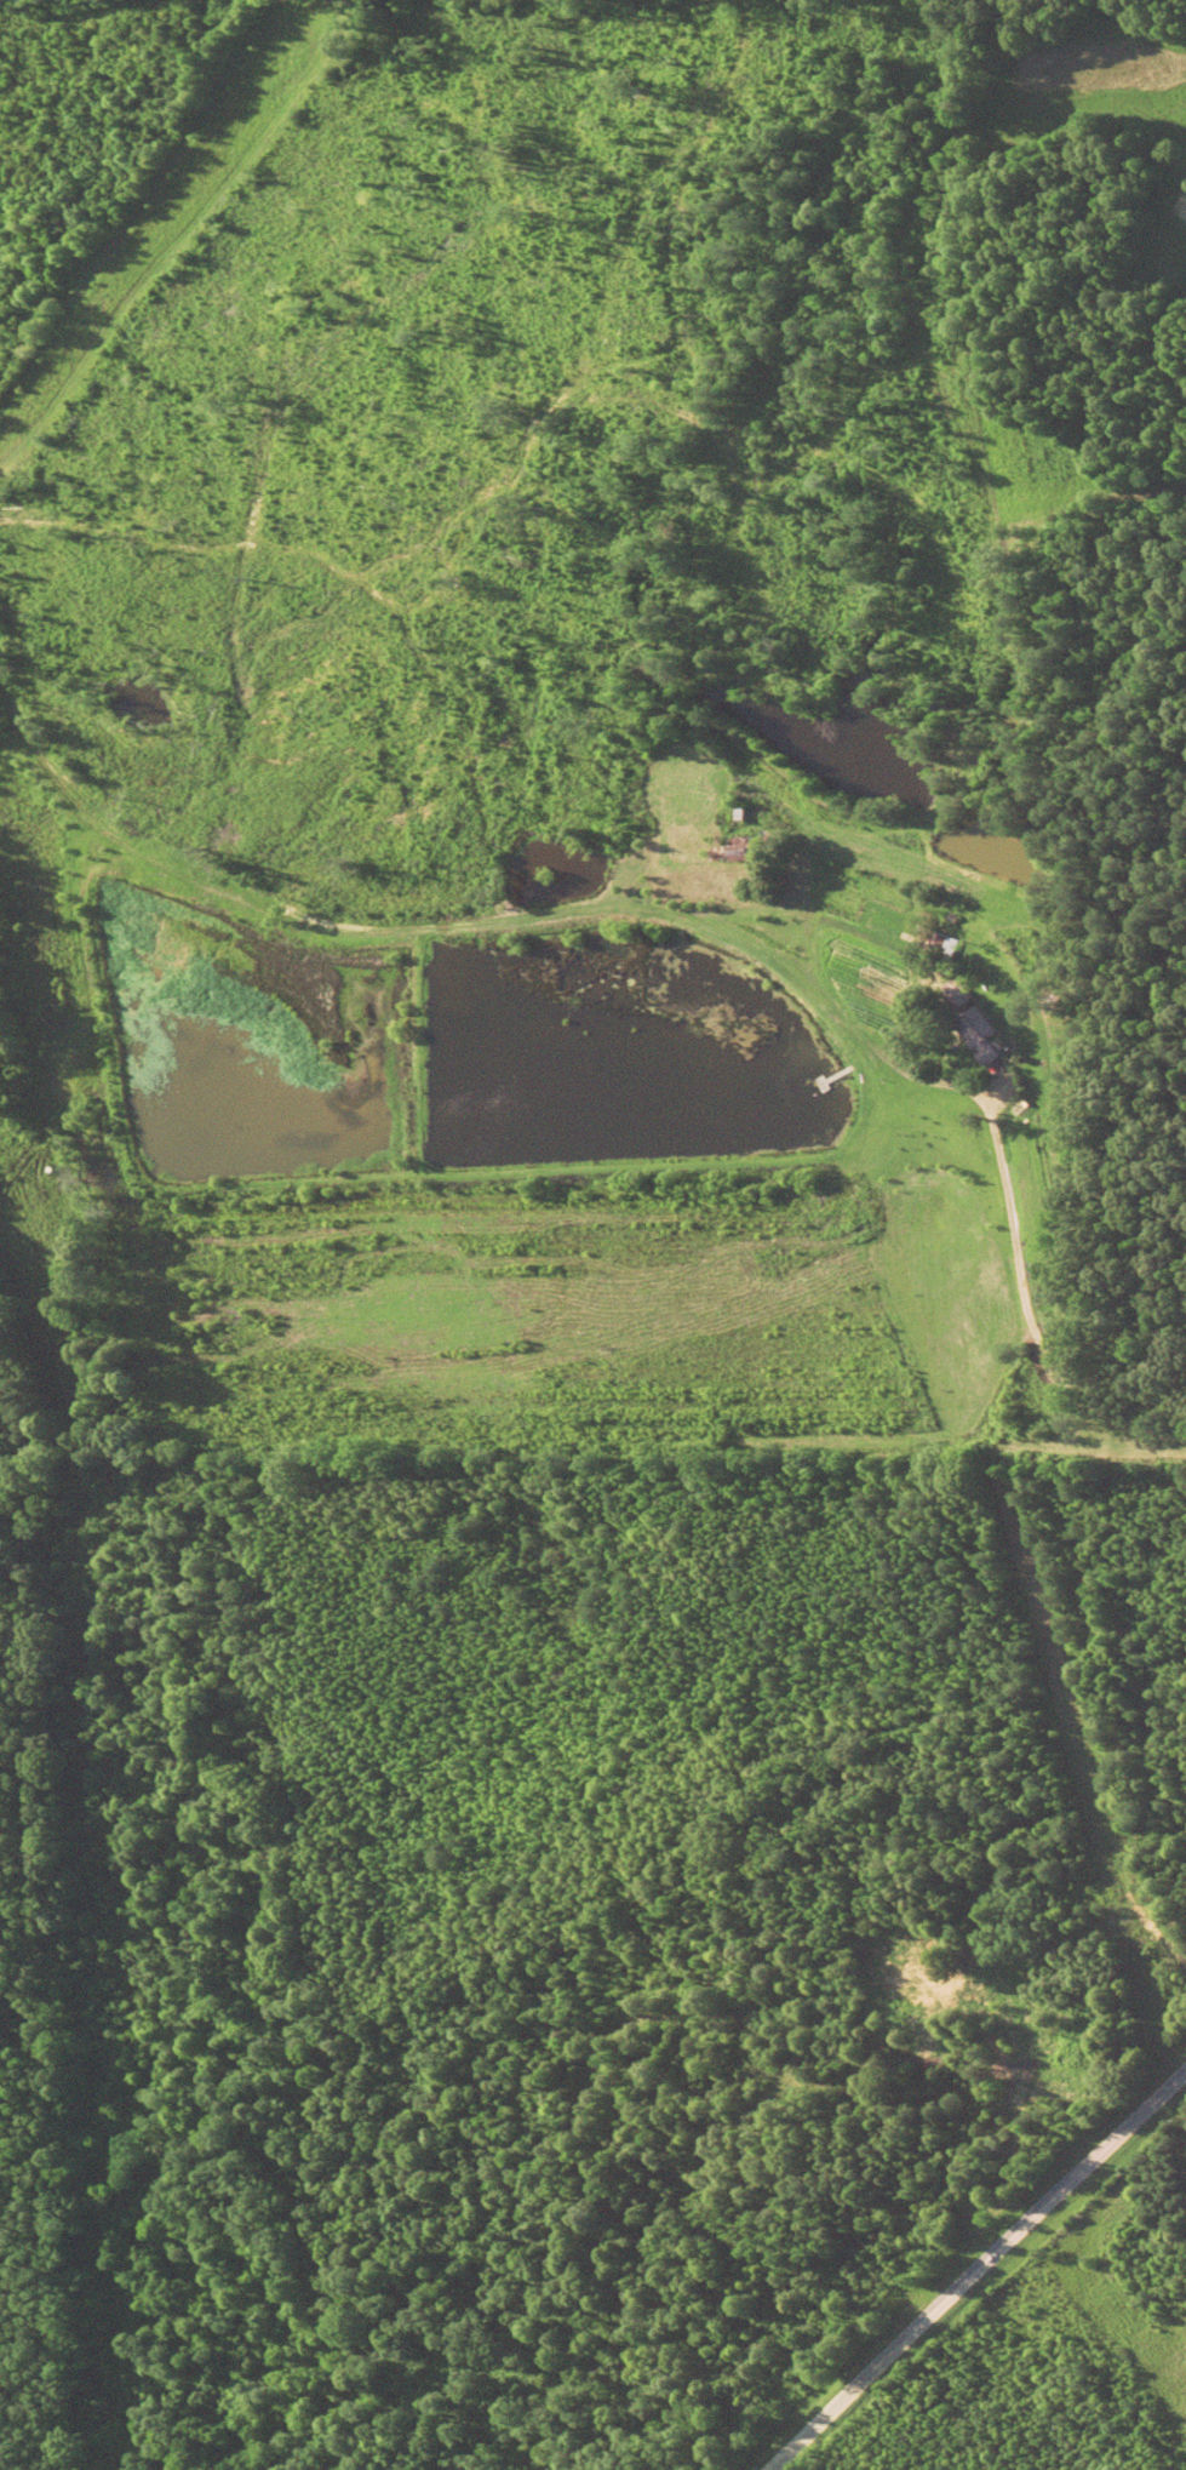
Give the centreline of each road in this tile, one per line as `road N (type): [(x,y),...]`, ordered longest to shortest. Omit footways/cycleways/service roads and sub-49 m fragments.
road 1 (residential): [(1185,1425),(1112,1411),(1004,1299),(987,1172),(935,1109),(837,1034),(790,939),(697,871)]
road 2 (residential): [(755,2469),(1185,2061)]

